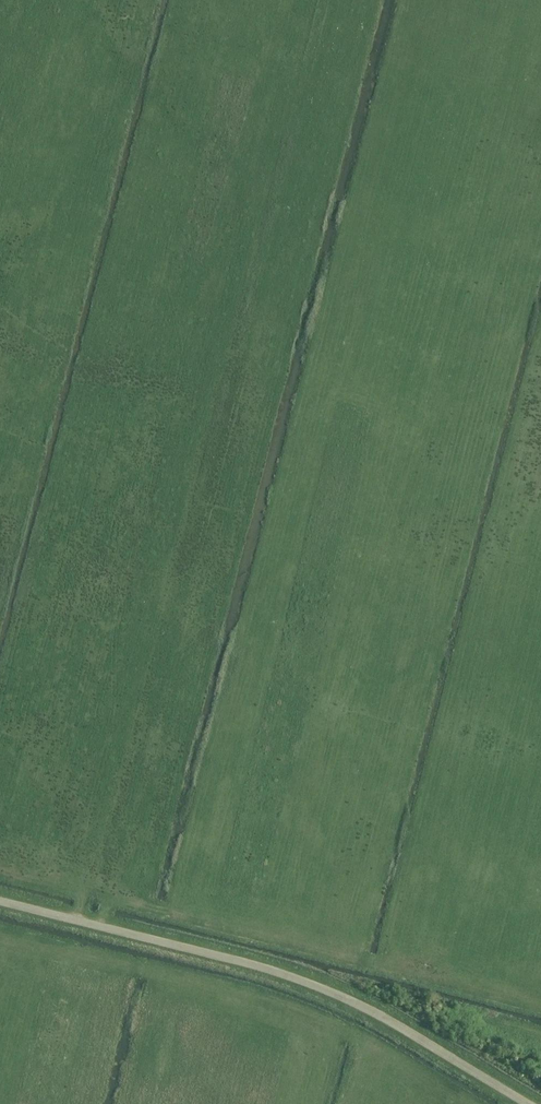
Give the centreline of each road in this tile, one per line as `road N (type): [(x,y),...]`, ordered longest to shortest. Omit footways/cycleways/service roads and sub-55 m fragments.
road 1 (unclassified): [(0,899),(280,971),(386,1017),(534,1103)]

